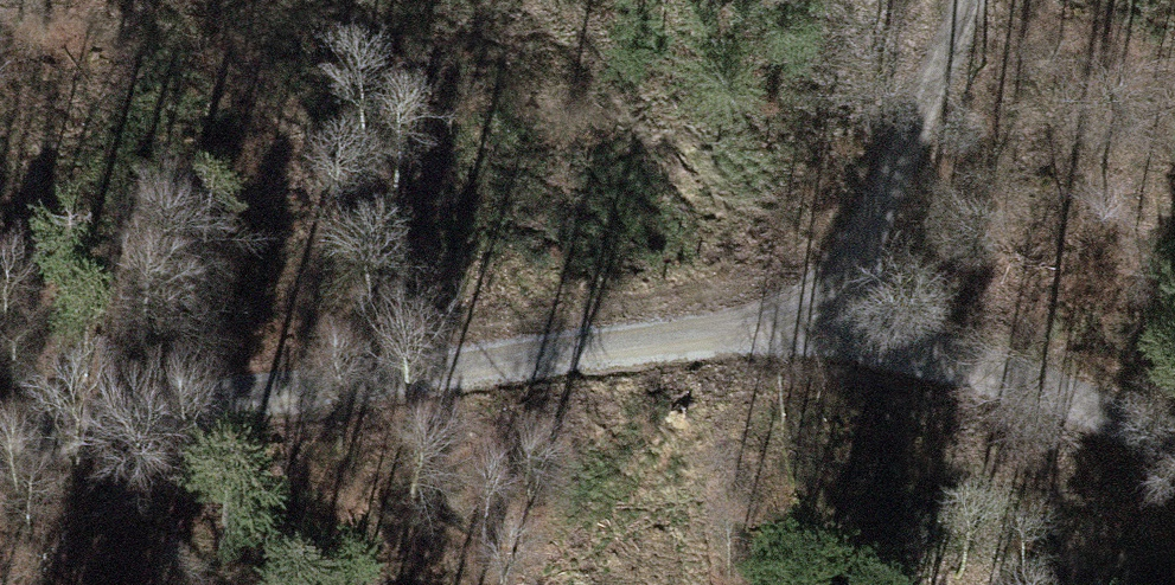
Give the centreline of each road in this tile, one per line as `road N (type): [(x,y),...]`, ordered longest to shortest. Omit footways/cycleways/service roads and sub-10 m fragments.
road 1 (track): [(1174,468),(683,336),(399,361),(34,436),(0,451)]
road 2 (track): [(917,0),(683,336)]
road 3 (track): [(489,584),(683,336)]

